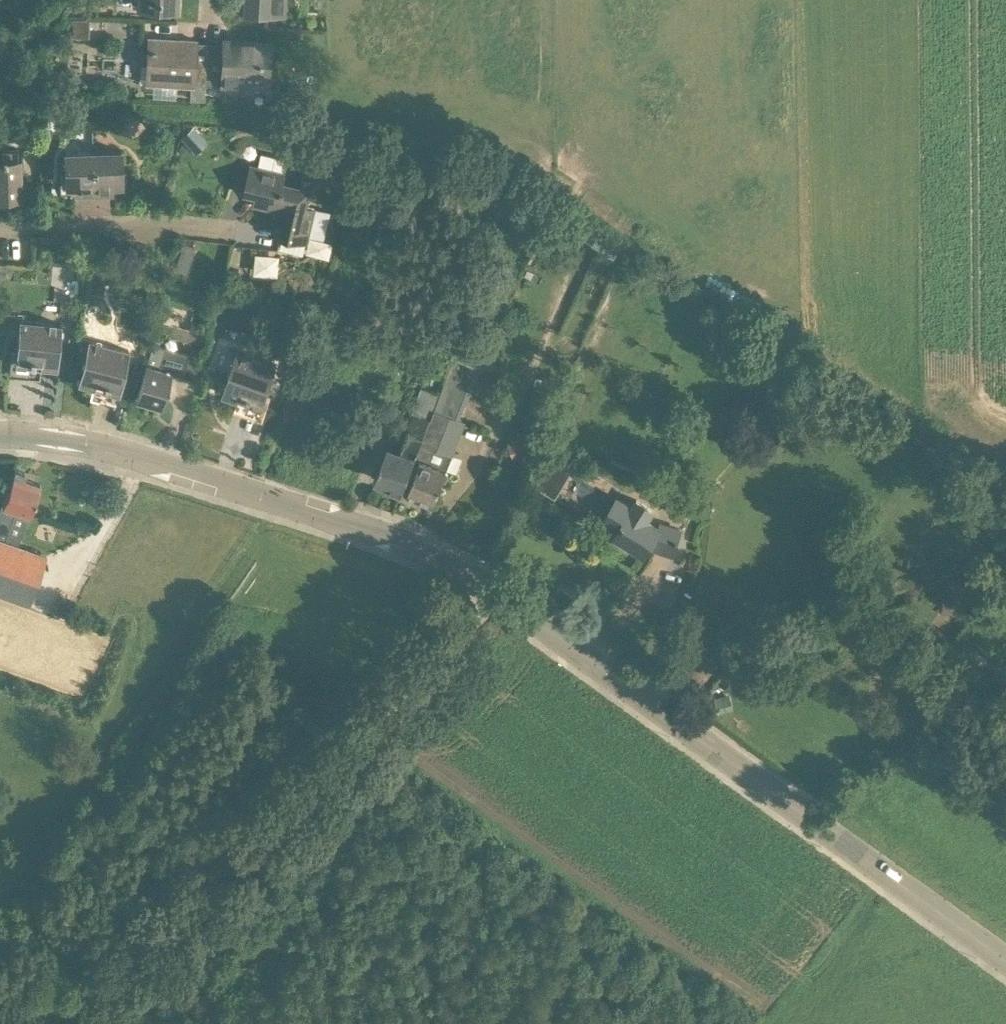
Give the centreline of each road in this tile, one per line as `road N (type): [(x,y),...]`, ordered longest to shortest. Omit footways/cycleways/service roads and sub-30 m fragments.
road 1 (tertiary): [(1005,961),(494,589),(412,547),(274,498),(118,451),(0,433)]
road 2 (track): [(44,1023),(247,849),(494,589)]
road 3 (residential): [(0,228),(231,231)]

